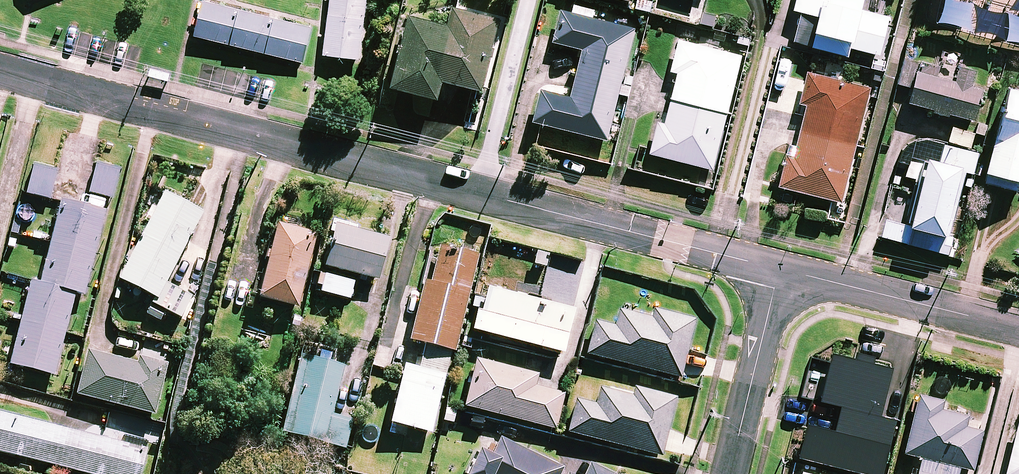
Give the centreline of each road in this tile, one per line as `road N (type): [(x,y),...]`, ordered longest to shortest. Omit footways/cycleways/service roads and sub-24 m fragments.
road 1 (residential): [(0,71),(779,270)]
road 2 (residential): [(779,270),(1018,330)]
road 3 (residential): [(779,270),(729,473)]

